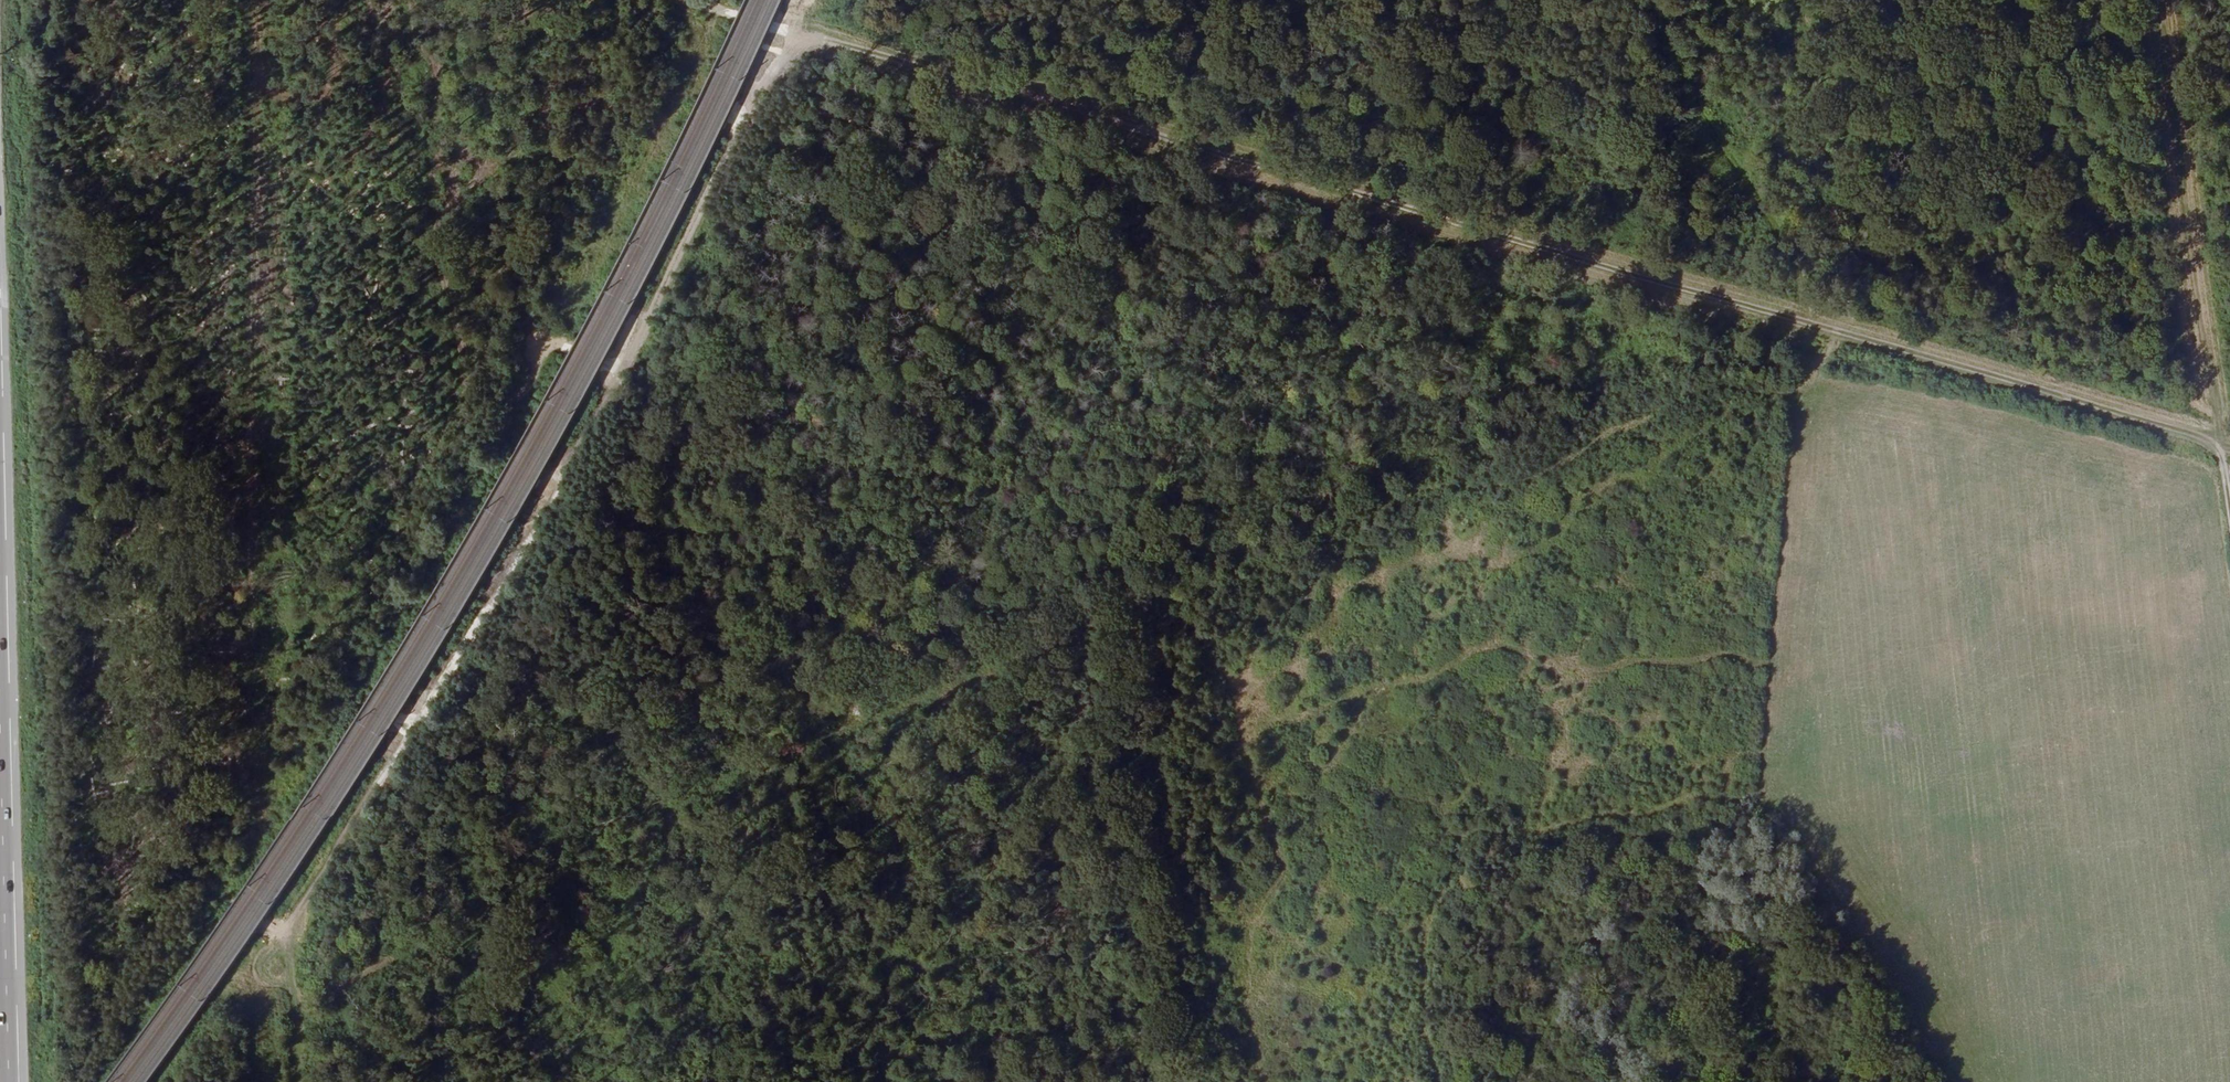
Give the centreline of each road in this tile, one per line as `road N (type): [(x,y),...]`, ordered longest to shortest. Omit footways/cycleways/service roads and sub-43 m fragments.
road 1 (track): [(2229,454),(834,40),(783,32)]
road 2 (track): [(2163,35),(2188,303),(2229,517)]
road 3 (motorway): [(3,1081),(0,941)]

